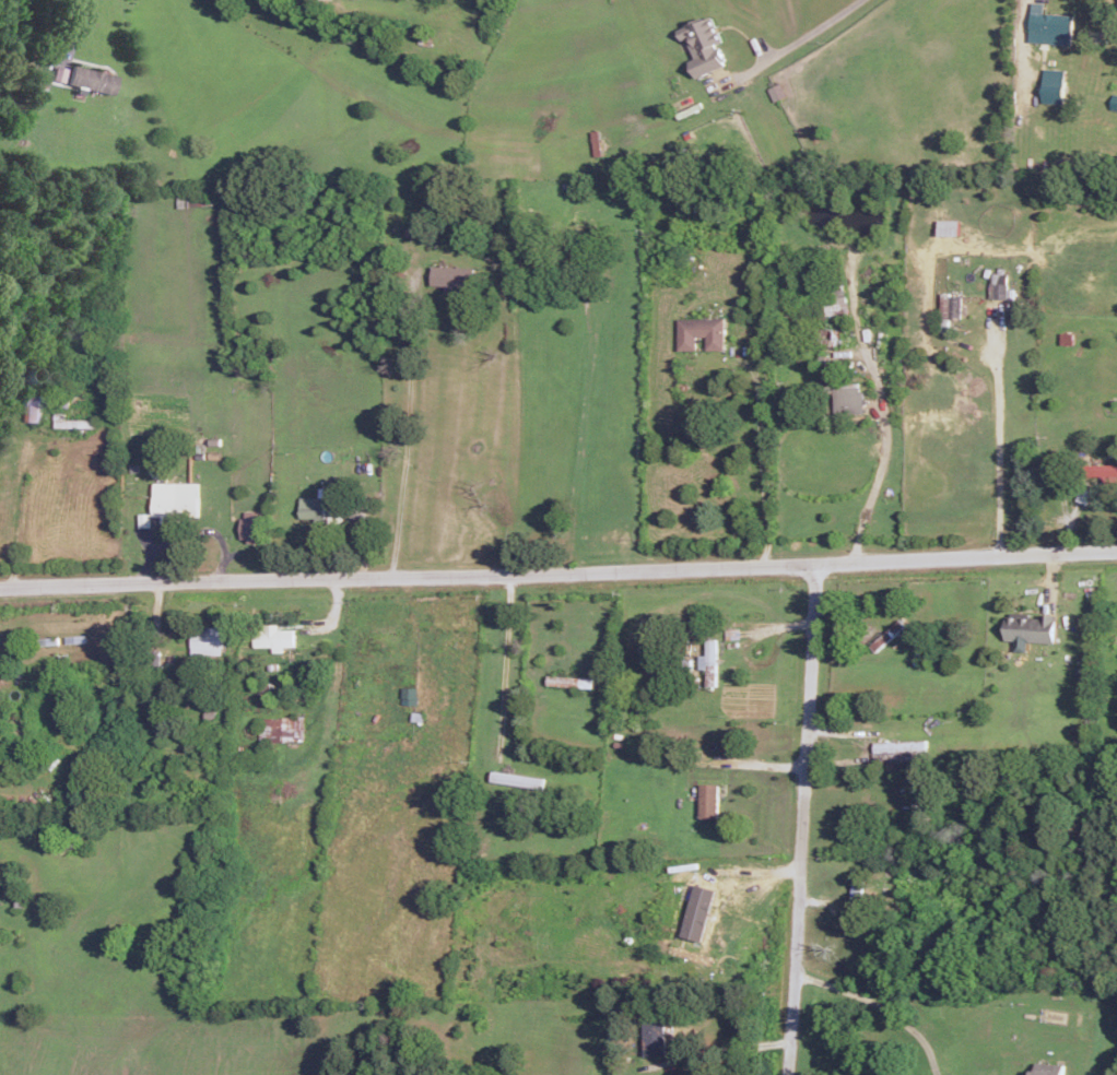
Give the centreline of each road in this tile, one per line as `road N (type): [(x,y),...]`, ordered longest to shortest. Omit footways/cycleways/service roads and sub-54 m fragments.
road 1 (residential): [(1116,555),(0,589)]
road 2 (residential): [(813,560),(783,1074)]

